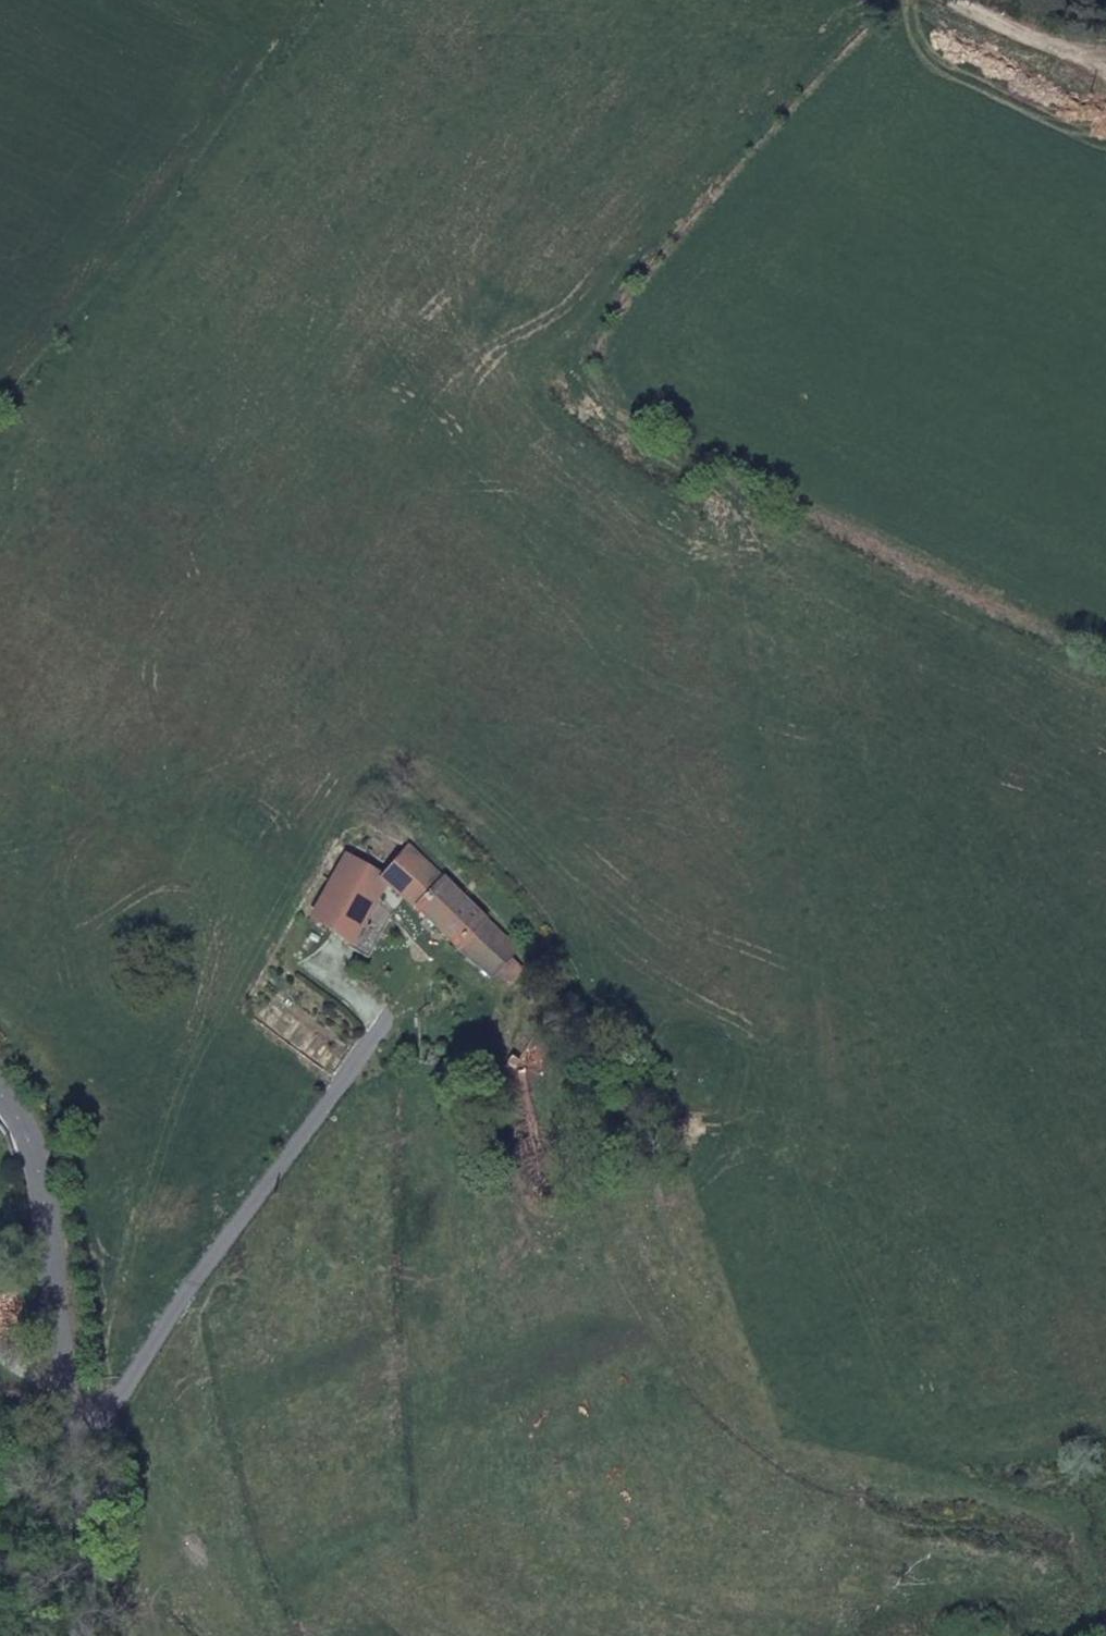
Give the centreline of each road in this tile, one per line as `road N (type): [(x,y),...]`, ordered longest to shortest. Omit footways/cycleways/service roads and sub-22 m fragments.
road 1 (tertiary): [(0,1099),(23,1126),(68,1356),(79,1635)]
road 2 (track): [(1105,70),(991,0)]

